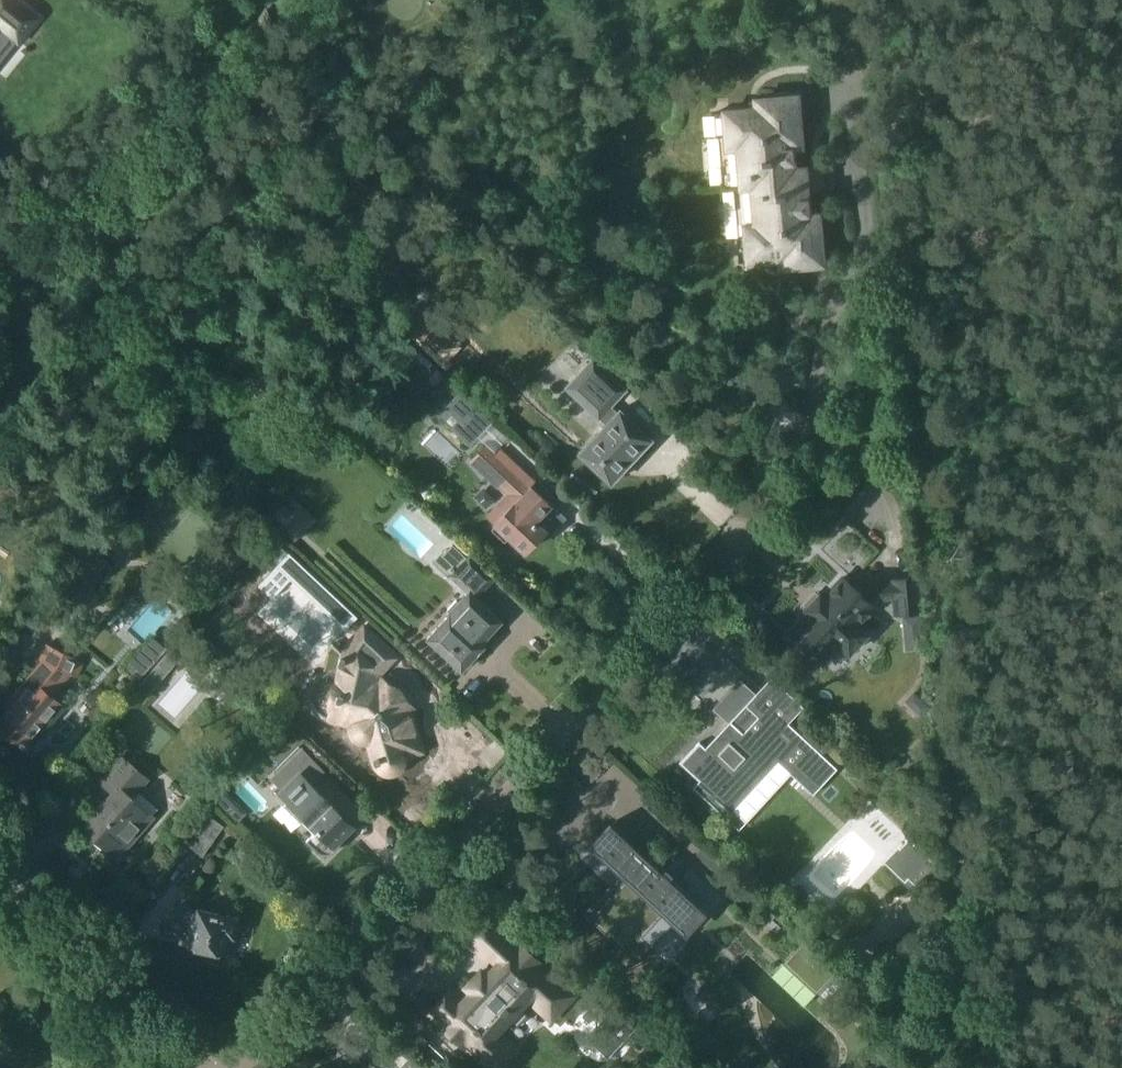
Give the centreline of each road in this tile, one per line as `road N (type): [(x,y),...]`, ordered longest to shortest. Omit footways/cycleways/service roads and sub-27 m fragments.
road 1 (residential): [(253,1067),(887,404)]
road 2 (residential): [(188,1067),(0,882)]

